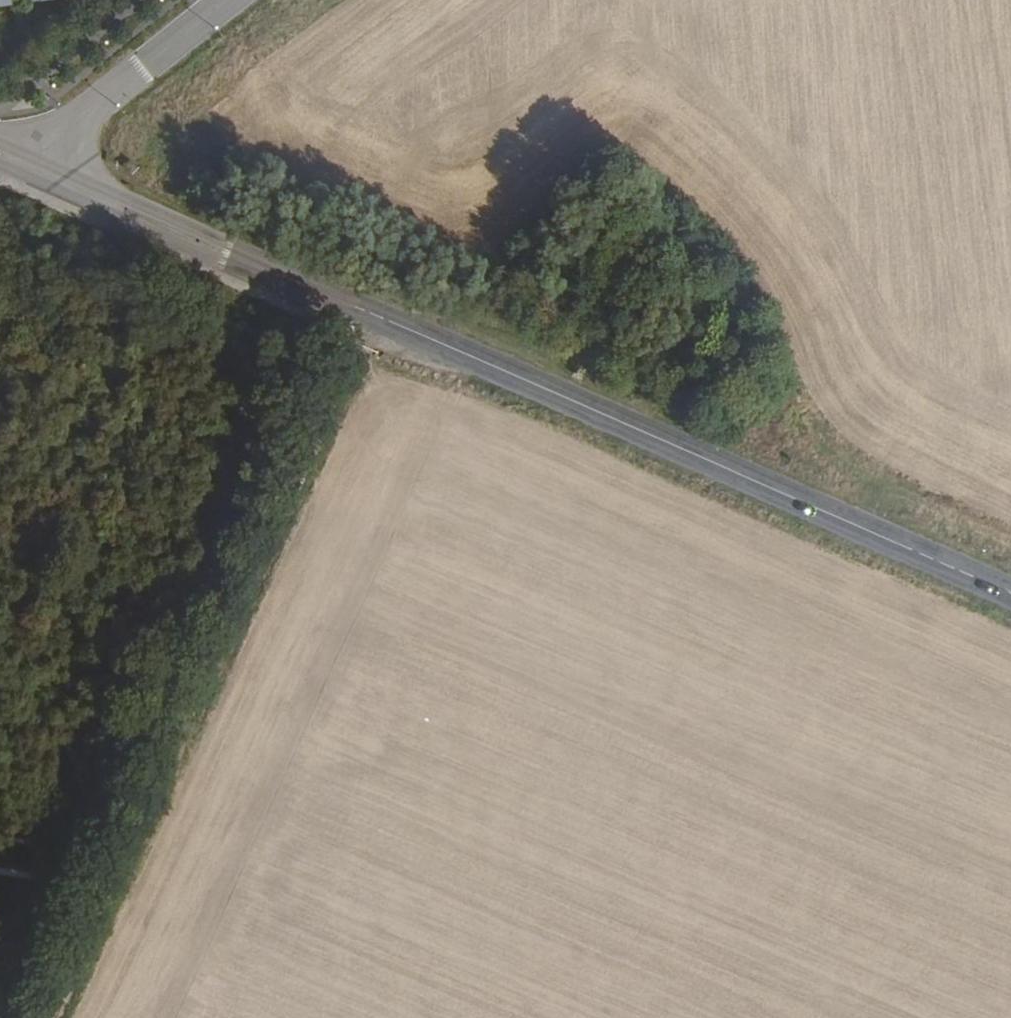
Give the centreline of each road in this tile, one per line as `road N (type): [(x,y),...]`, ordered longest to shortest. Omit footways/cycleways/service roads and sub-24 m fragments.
road 1 (secondary): [(1010,593),(26,166)]
road 2 (track): [(53,1017),(177,764),(376,316)]
road 3 (unclassified): [(228,0),(26,166)]

